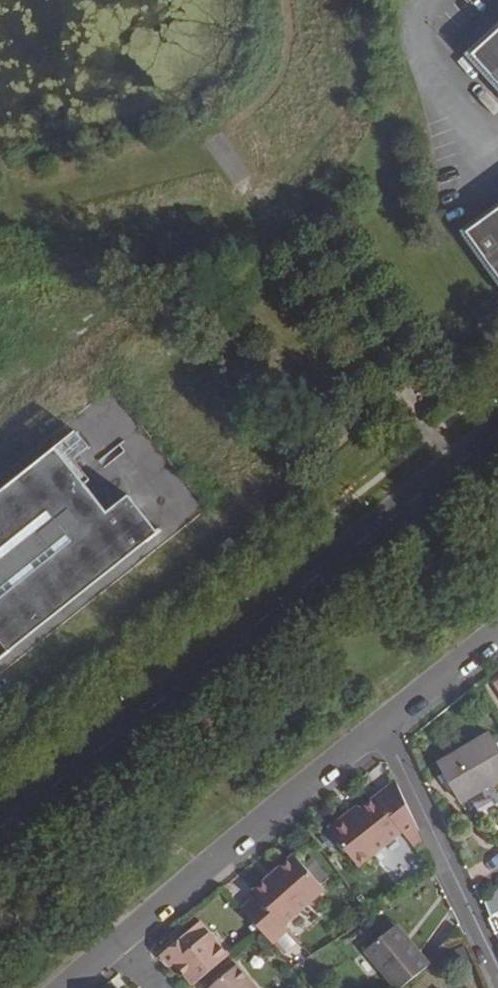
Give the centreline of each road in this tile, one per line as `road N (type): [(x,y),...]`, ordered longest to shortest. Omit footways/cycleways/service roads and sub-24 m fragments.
road 1 (tertiary): [(0,831),(497,437)]
road 2 (residential): [(382,724),(64,987)]
road 3 (residential): [(382,724),(497,967)]
road 4 (residential): [(497,631),(382,724)]

